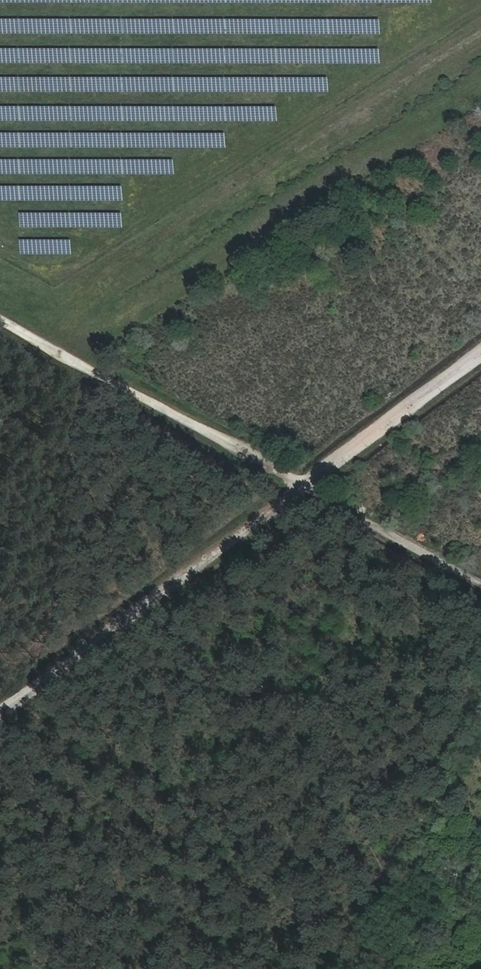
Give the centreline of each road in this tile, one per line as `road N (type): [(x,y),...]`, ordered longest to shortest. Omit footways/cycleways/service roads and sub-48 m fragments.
road 1 (track): [(0,718),(480,356)]
road 2 (track): [(304,490),(0,319)]
road 3 (track): [(304,490),(480,577)]

